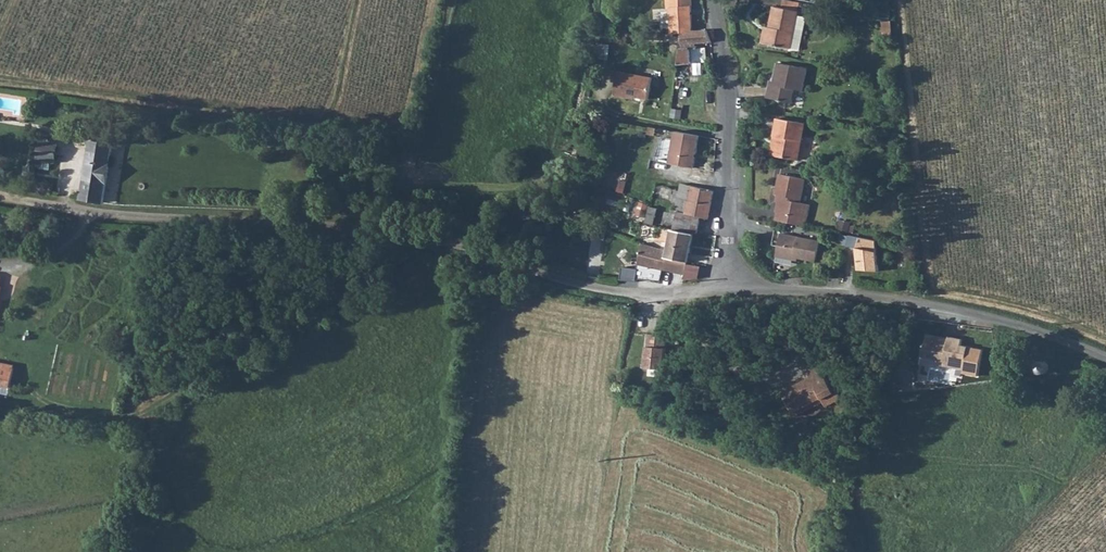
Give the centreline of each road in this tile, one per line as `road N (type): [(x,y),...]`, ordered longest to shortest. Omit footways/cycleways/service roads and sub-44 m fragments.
road 1 (unclassified): [(0,198),(81,211),(318,222),(482,254)]
road 2 (track): [(408,239),(386,273),(139,416),(102,418),(36,402),(24,386)]
road 3 (residential): [(731,291),(909,300),(1014,322),(1105,358)]
road 4 (residential): [(716,0),(732,120),(731,291)]
road 5 (residential): [(482,254),(632,293),(731,291)]

